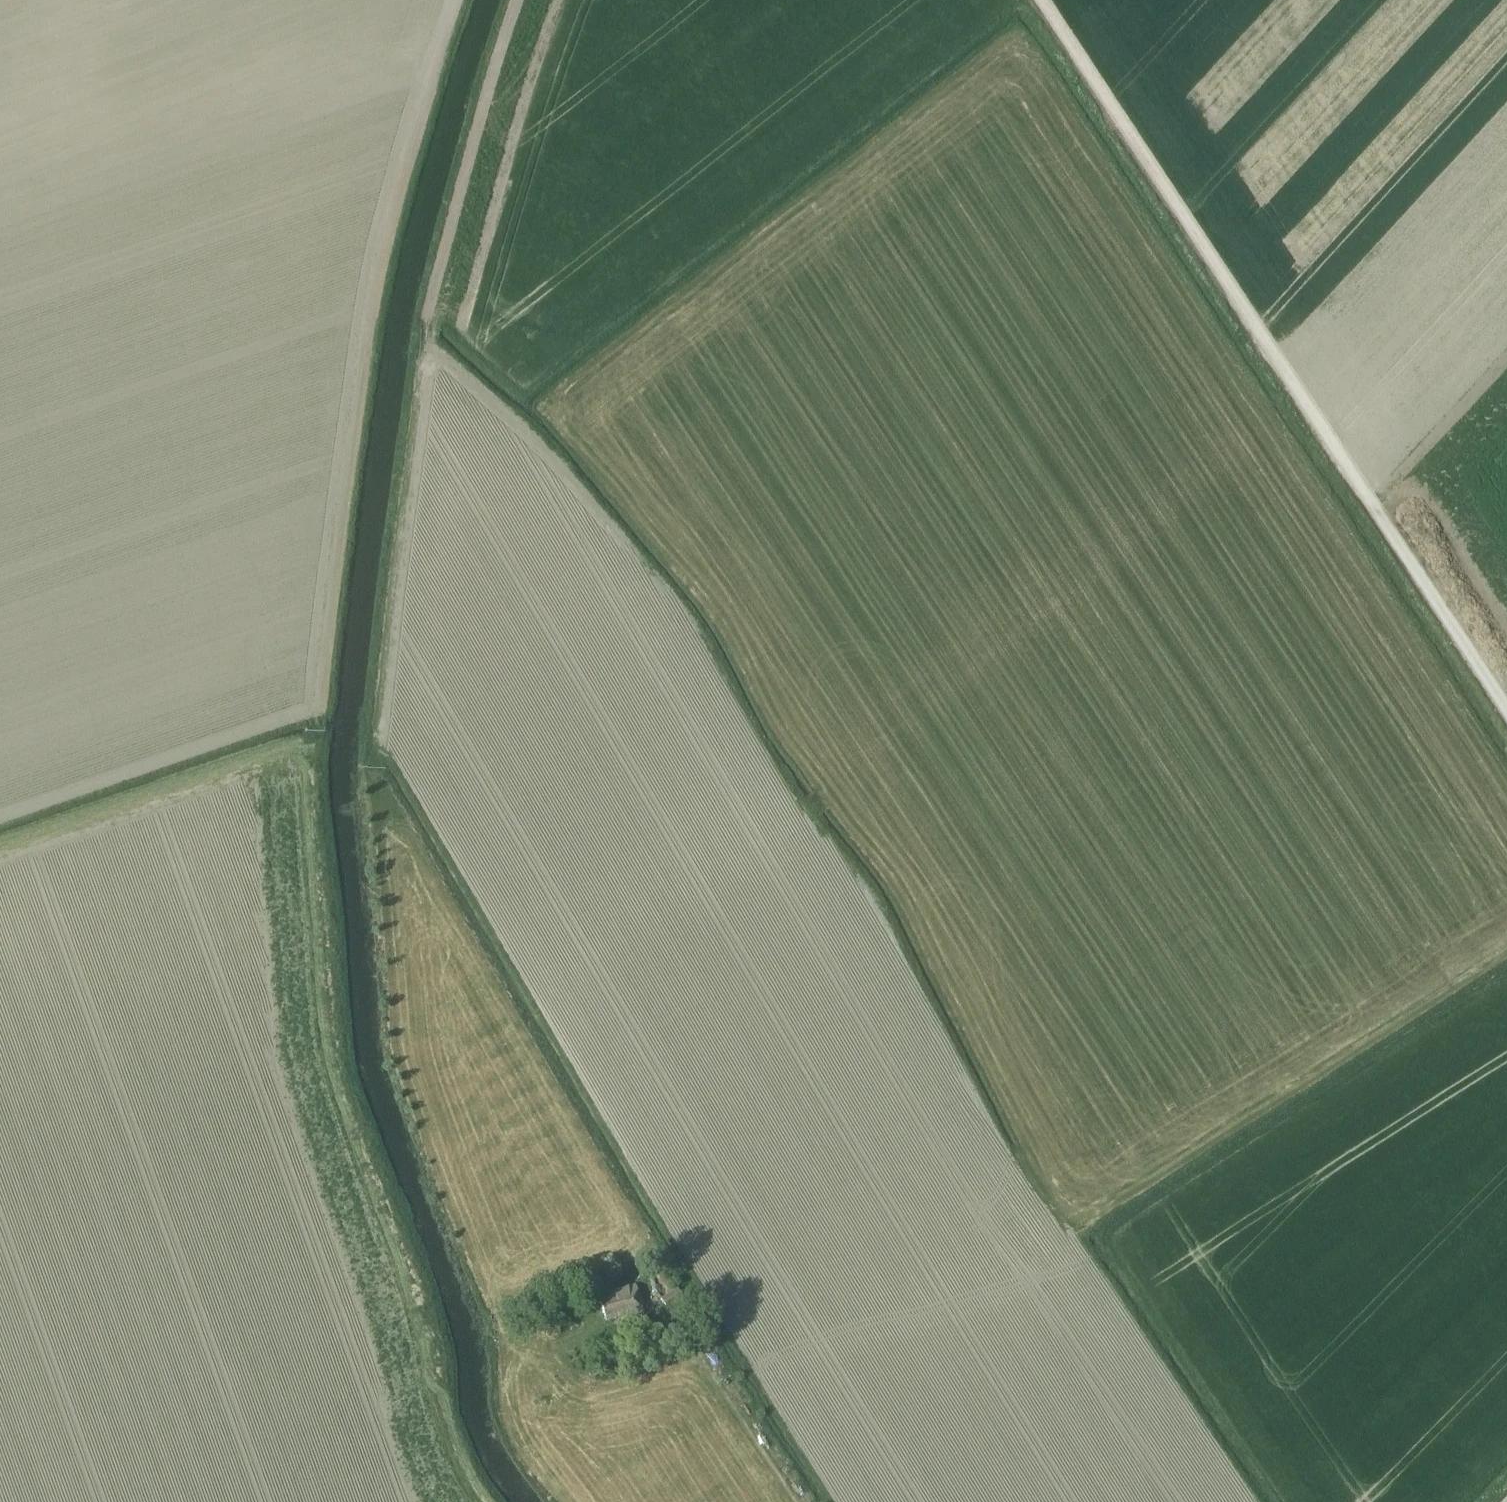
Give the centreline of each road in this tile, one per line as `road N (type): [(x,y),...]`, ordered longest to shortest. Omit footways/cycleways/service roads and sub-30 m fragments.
road 1 (track): [(1506,708),(1043,0)]

